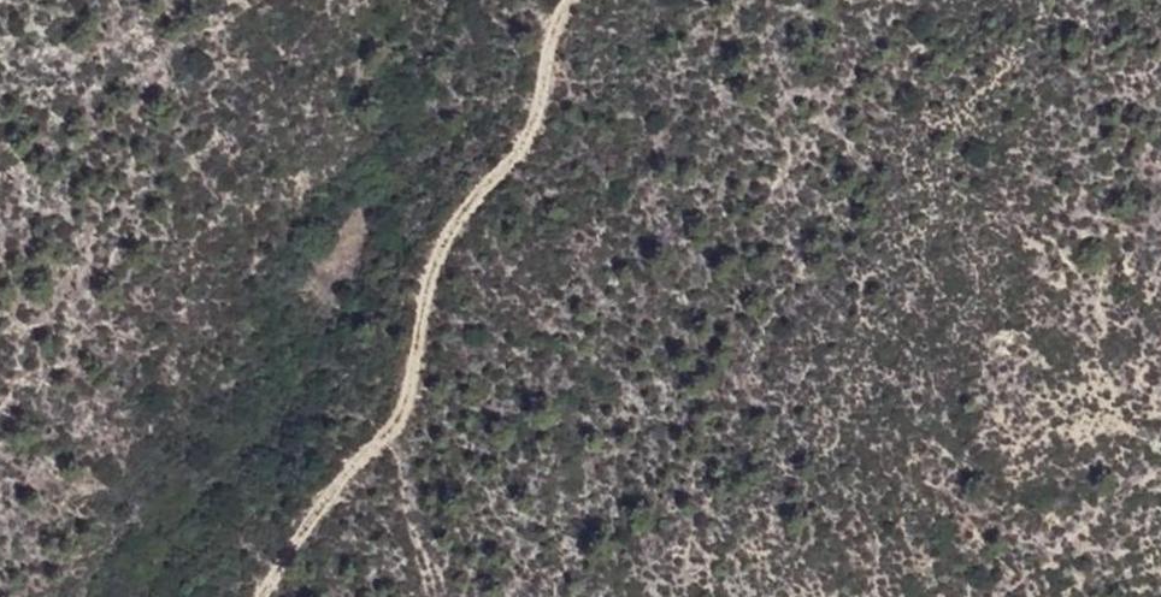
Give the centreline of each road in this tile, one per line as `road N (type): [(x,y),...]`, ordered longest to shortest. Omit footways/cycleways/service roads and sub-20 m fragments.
road 1 (track): [(579,0),(562,21),(526,140),(429,264),(415,367),(394,437),(280,550),(248,596)]

